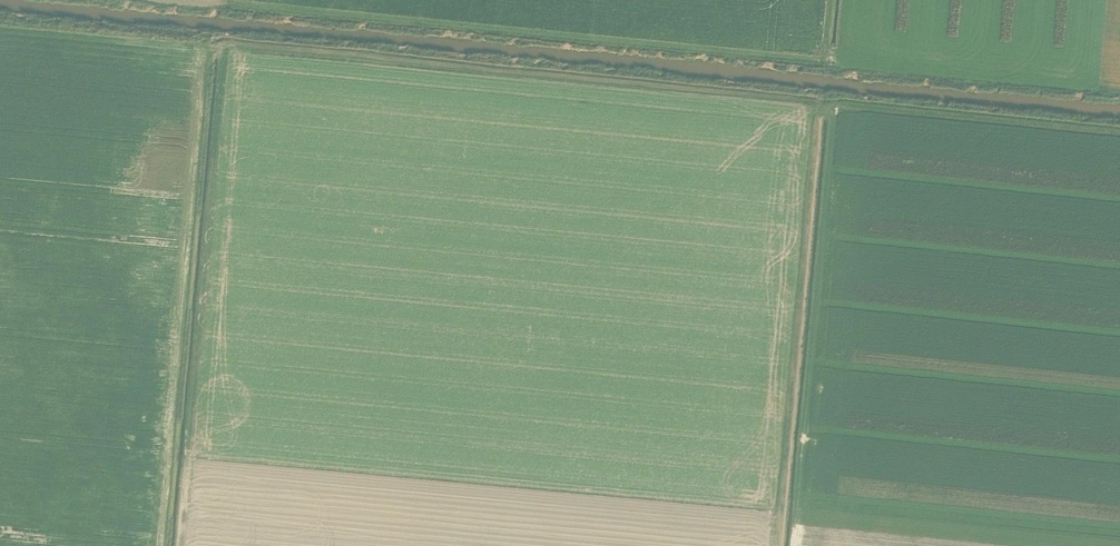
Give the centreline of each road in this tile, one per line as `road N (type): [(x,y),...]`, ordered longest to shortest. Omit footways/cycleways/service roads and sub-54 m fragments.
road 1 (track): [(1119,96),(518,39),(233,8),(233,0)]

